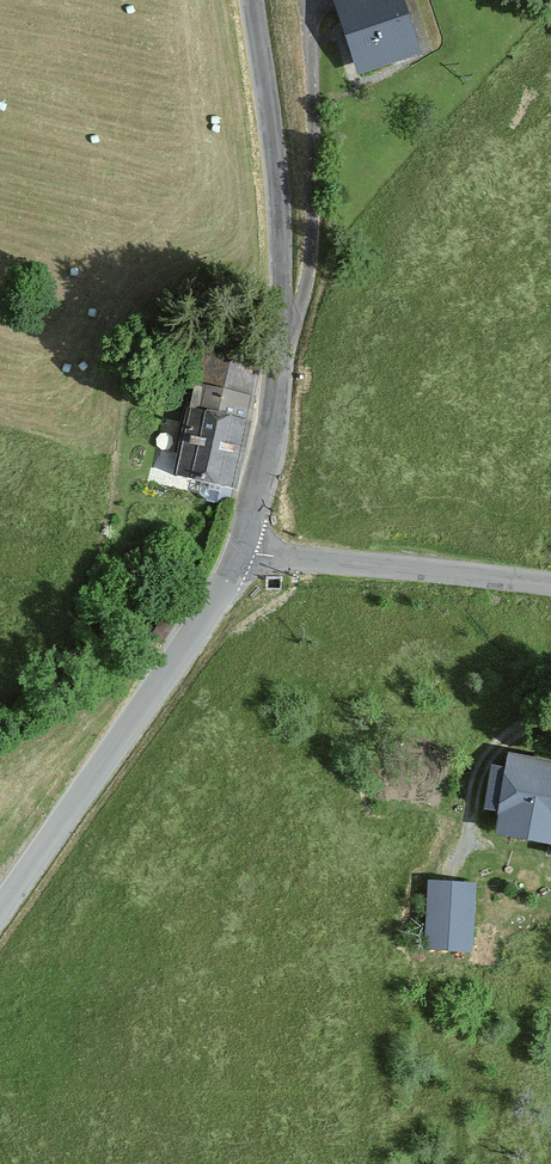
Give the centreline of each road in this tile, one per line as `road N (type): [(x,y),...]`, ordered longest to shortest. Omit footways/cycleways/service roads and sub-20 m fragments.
road 1 (tertiary): [(253,0),(281,270),(274,403),(243,549)]
road 2 (tertiary): [(0,907),(232,569)]
road 3 (unclassified): [(243,549),(550,583)]

